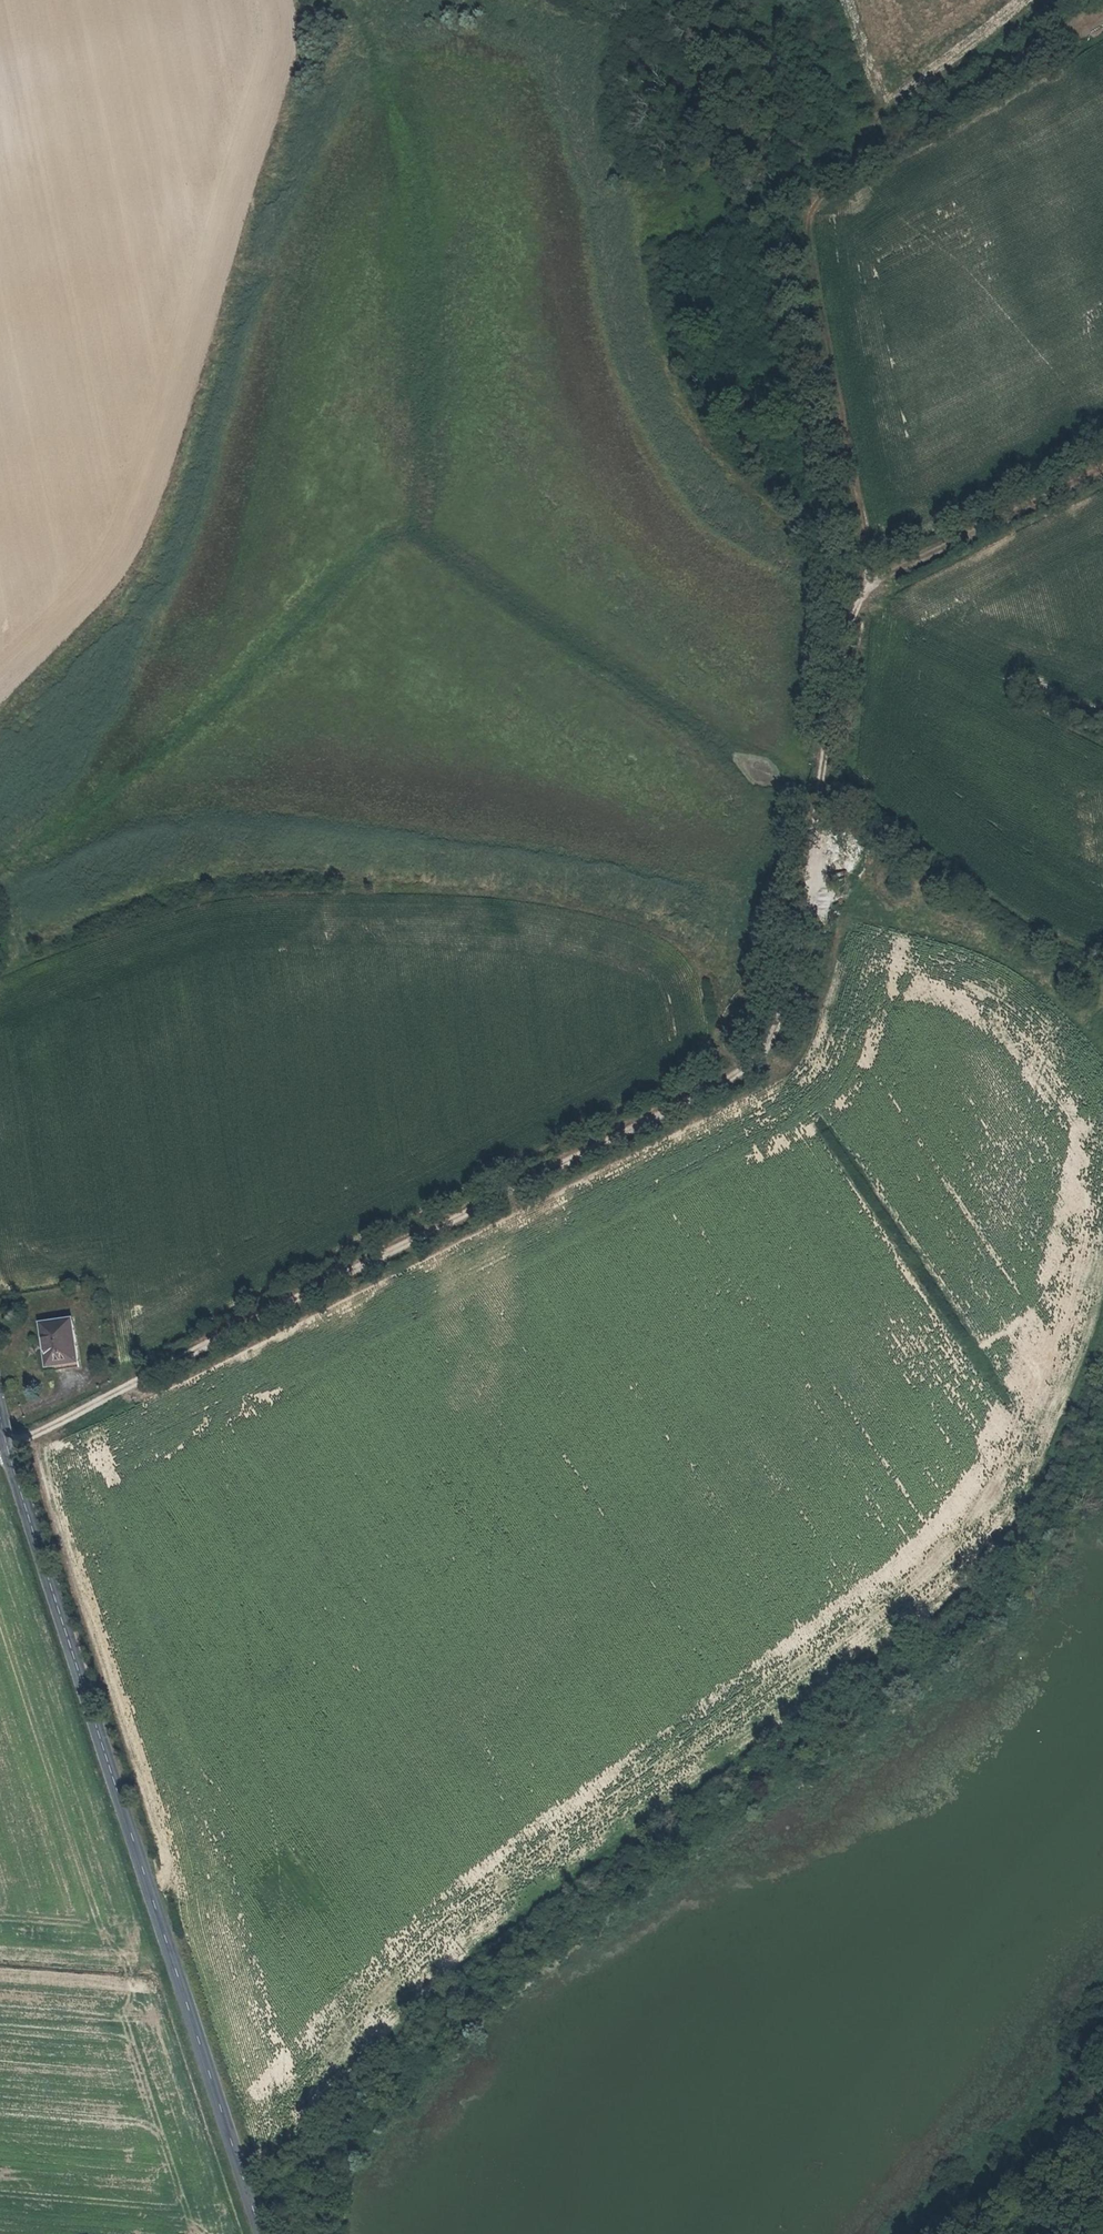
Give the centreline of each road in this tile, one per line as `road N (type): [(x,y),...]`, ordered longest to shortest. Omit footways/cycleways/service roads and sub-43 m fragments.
road 1 (track): [(6,1453),(743,1075),(783,1010),(853,610),(882,580),(1102,468)]
road 2 (tertiary): [(260,2233),(6,1453)]

